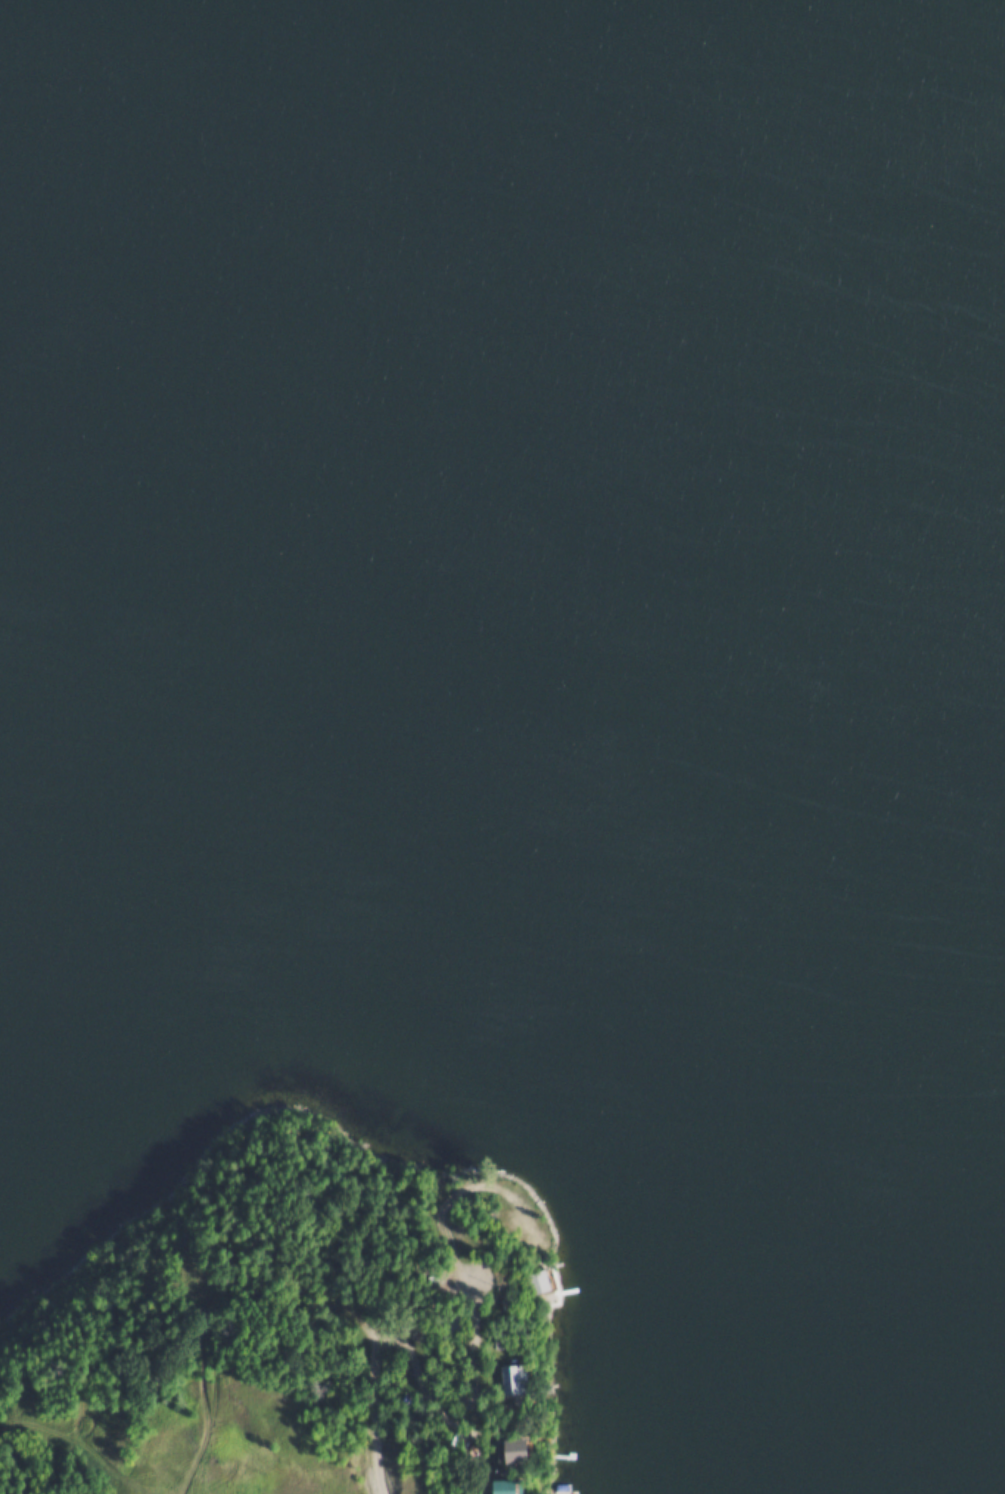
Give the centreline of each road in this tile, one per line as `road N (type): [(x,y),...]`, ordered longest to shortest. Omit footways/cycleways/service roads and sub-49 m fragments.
road 1 (track): [(364,1343),(330,1308),(299,1291),(224,1299)]

